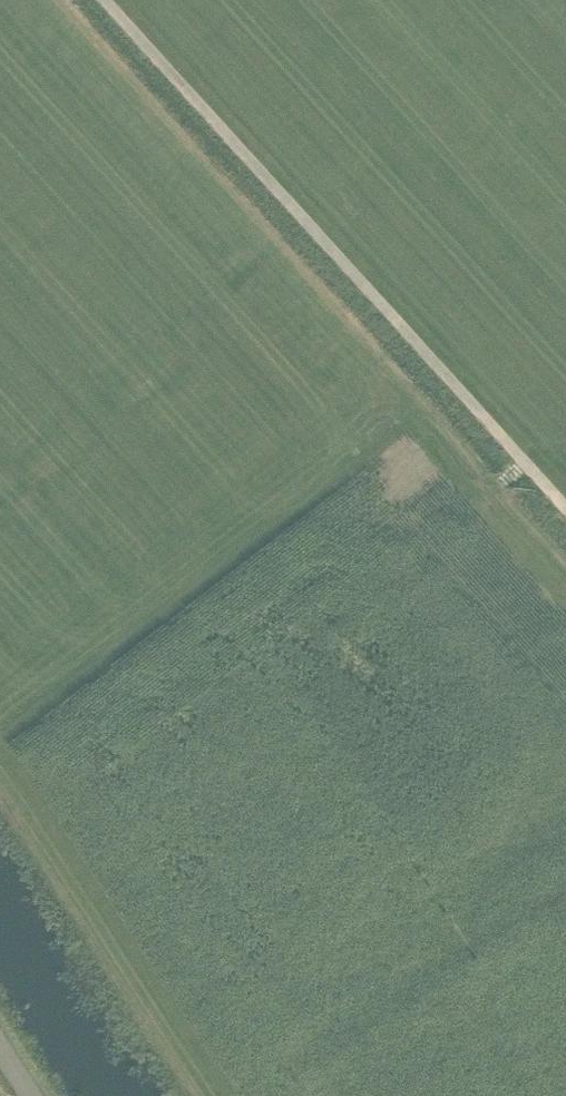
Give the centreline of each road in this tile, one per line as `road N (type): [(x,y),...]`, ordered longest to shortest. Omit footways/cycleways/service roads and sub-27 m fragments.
road 1 (track): [(565,513),(98,0)]

